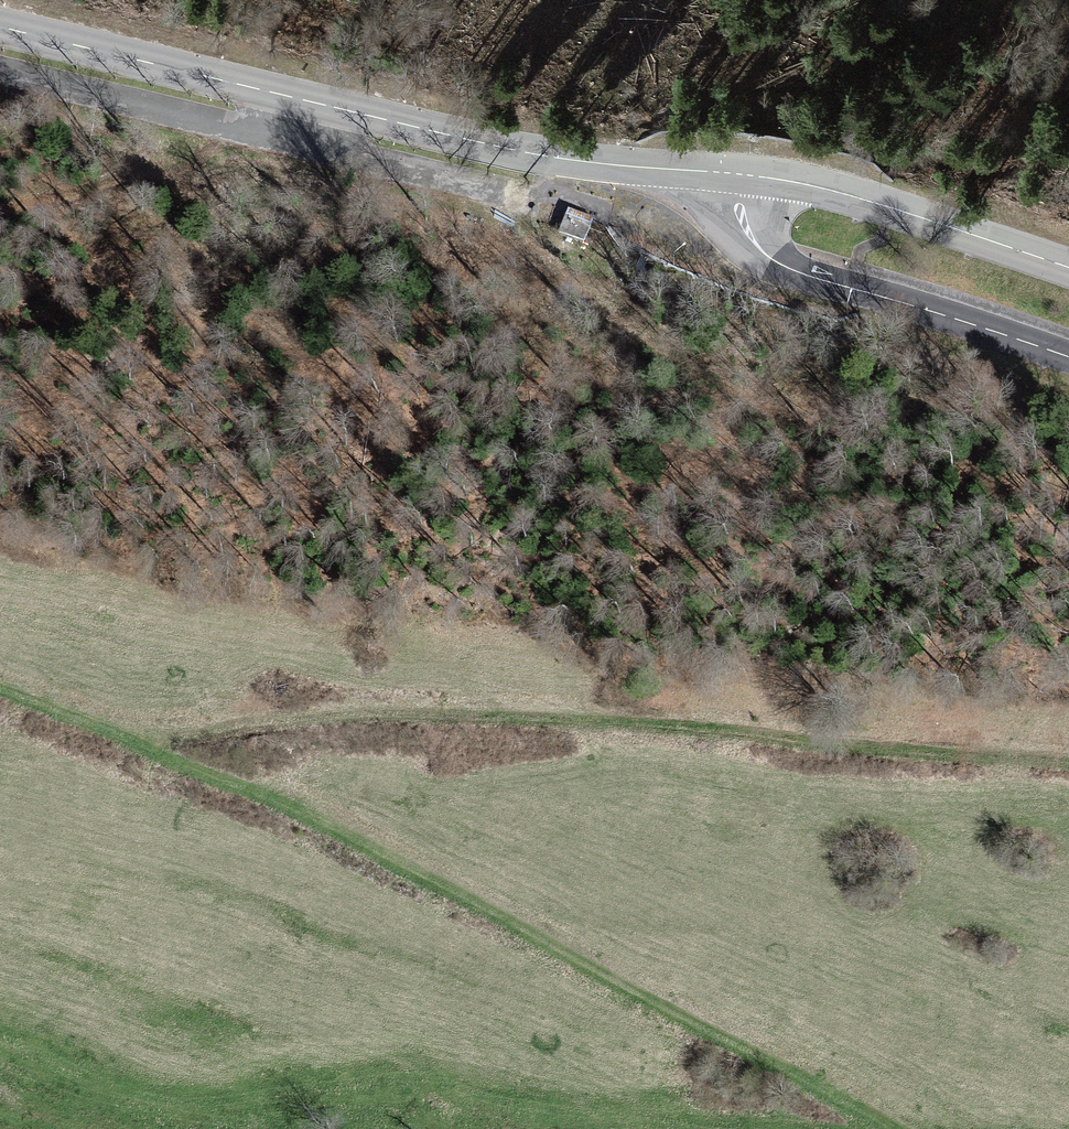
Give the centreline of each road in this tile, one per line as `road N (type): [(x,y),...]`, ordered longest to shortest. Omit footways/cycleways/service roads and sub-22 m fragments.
road 1 (track): [(1068,754),(624,714),(340,710),(205,735),(112,730),(0,687)]
road 2 (track): [(112,730),(514,922),(887,1128)]
road 3 (primary): [(0,26),(557,158),(738,173)]
road 4 (secondary): [(1068,358),(770,259),(742,219),(738,173)]
road 5 (primary): [(738,173),(867,201),(1068,268)]
road 6 (track): [(0,211),(98,190),(241,125)]

